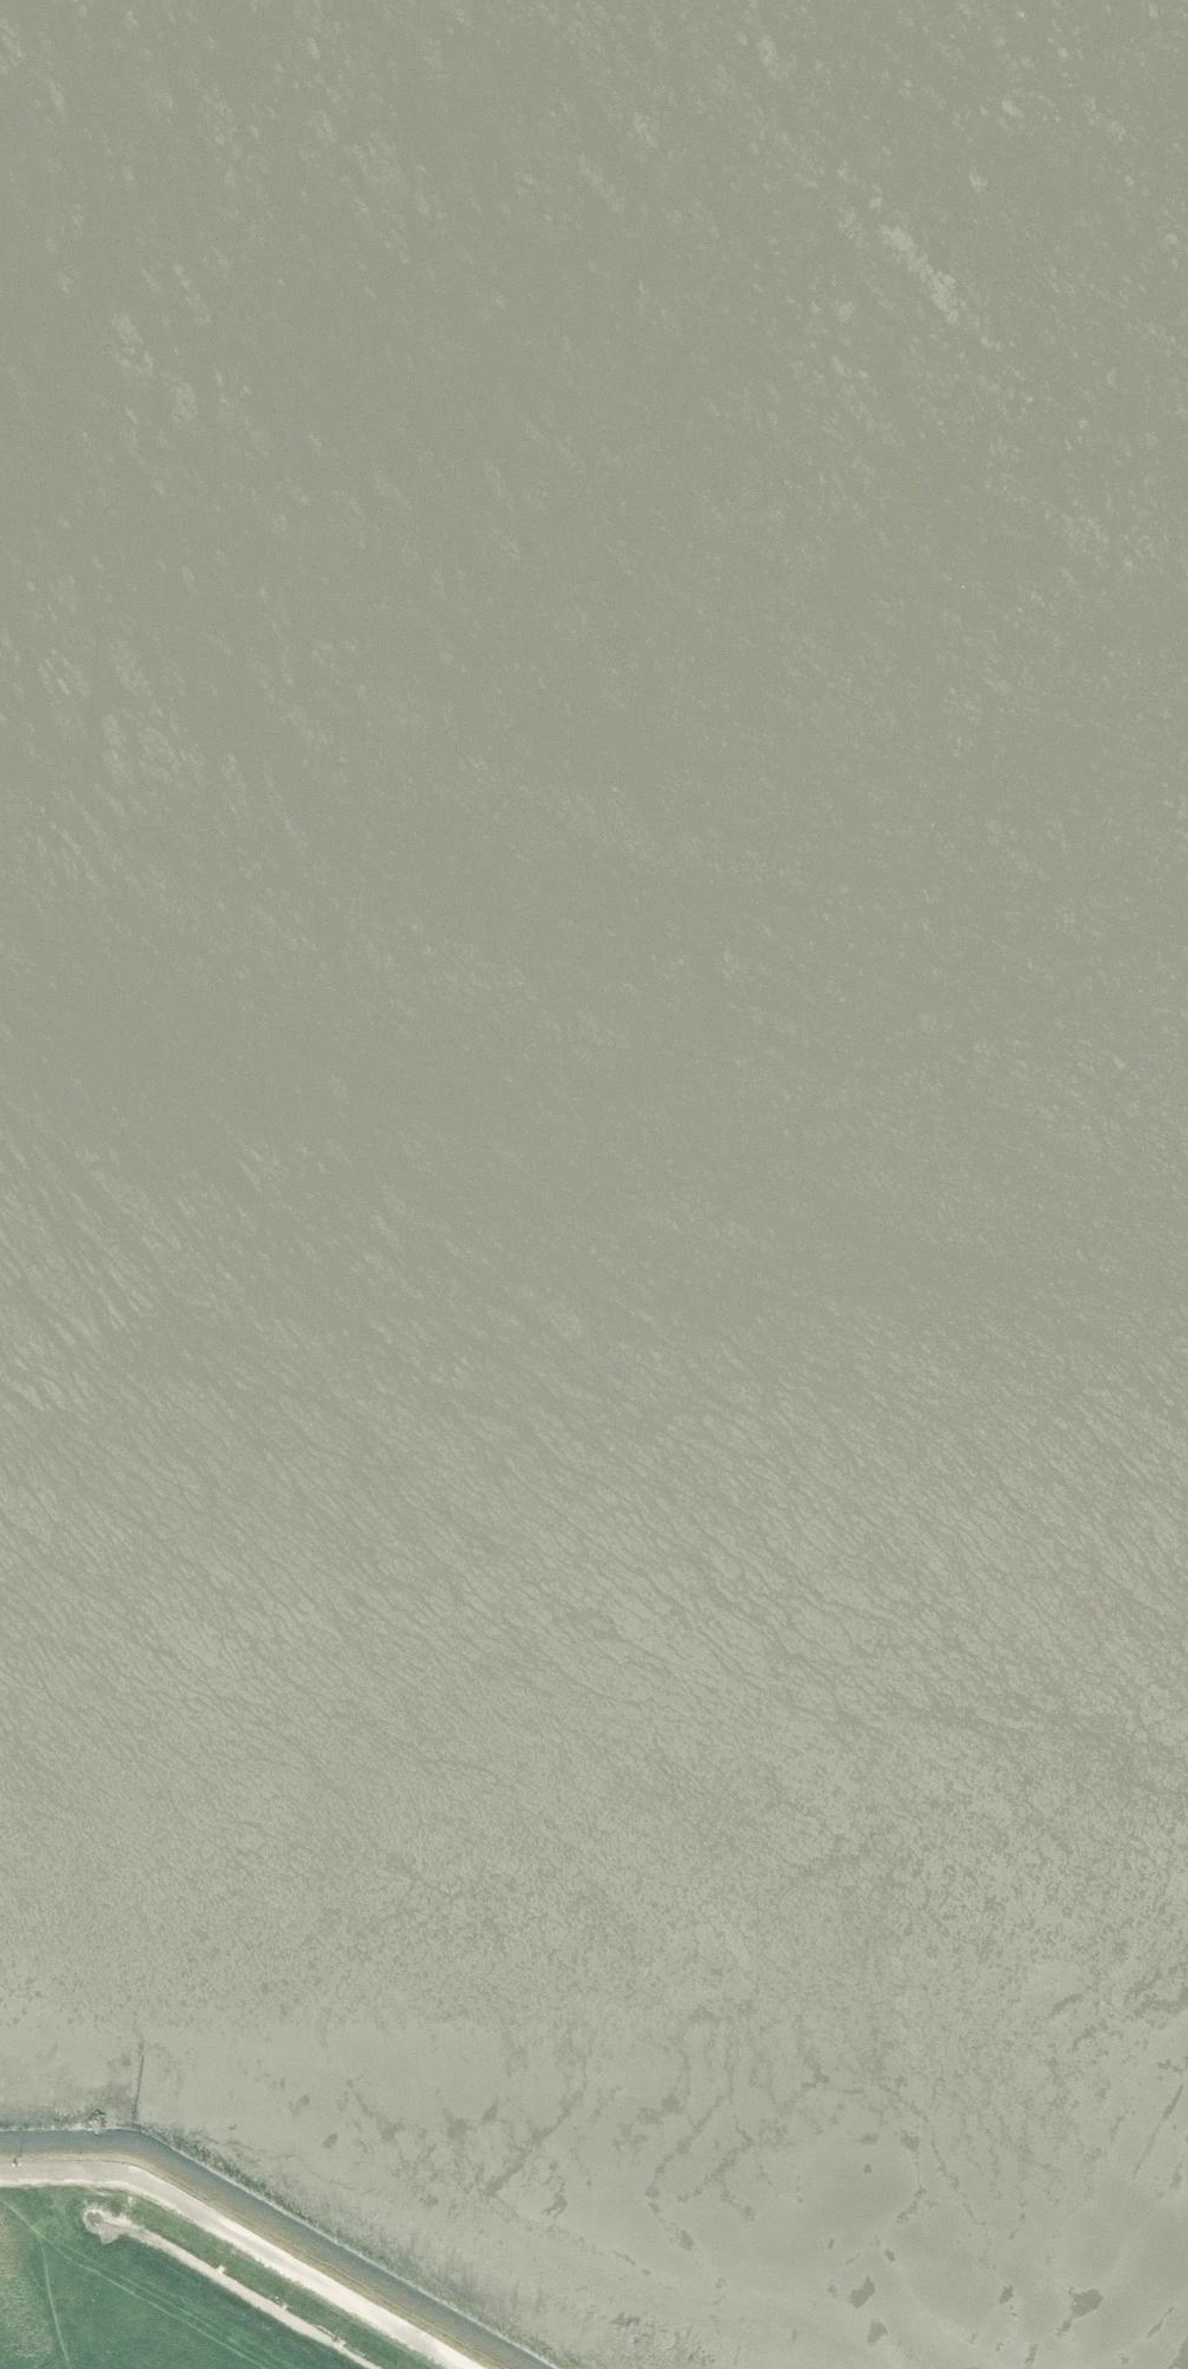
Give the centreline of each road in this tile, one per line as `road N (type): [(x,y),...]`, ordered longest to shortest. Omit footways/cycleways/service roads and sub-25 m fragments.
road 1 (unclassified): [(0,2173),(97,2172),(154,2186),(471,2368)]

